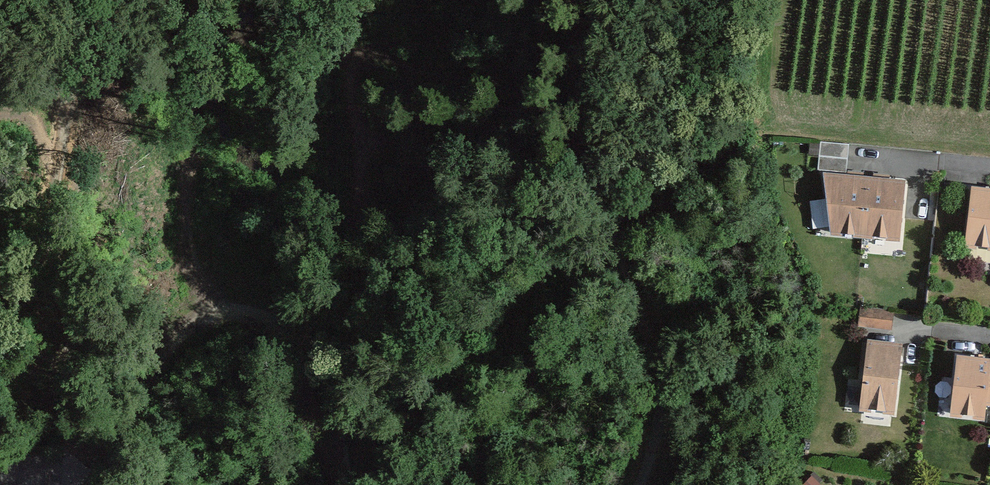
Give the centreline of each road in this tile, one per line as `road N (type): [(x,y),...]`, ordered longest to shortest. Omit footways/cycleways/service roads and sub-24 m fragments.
road 1 (track): [(579,135),(666,385),(639,484)]
road 2 (track): [(115,422),(95,372),(63,184),(67,132)]
road 3 (track): [(71,482),(184,335),(224,313)]
road 4 (track): [(67,132),(72,61),(0,0)]
road 5 (track): [(302,335),(330,382),(348,484)]

